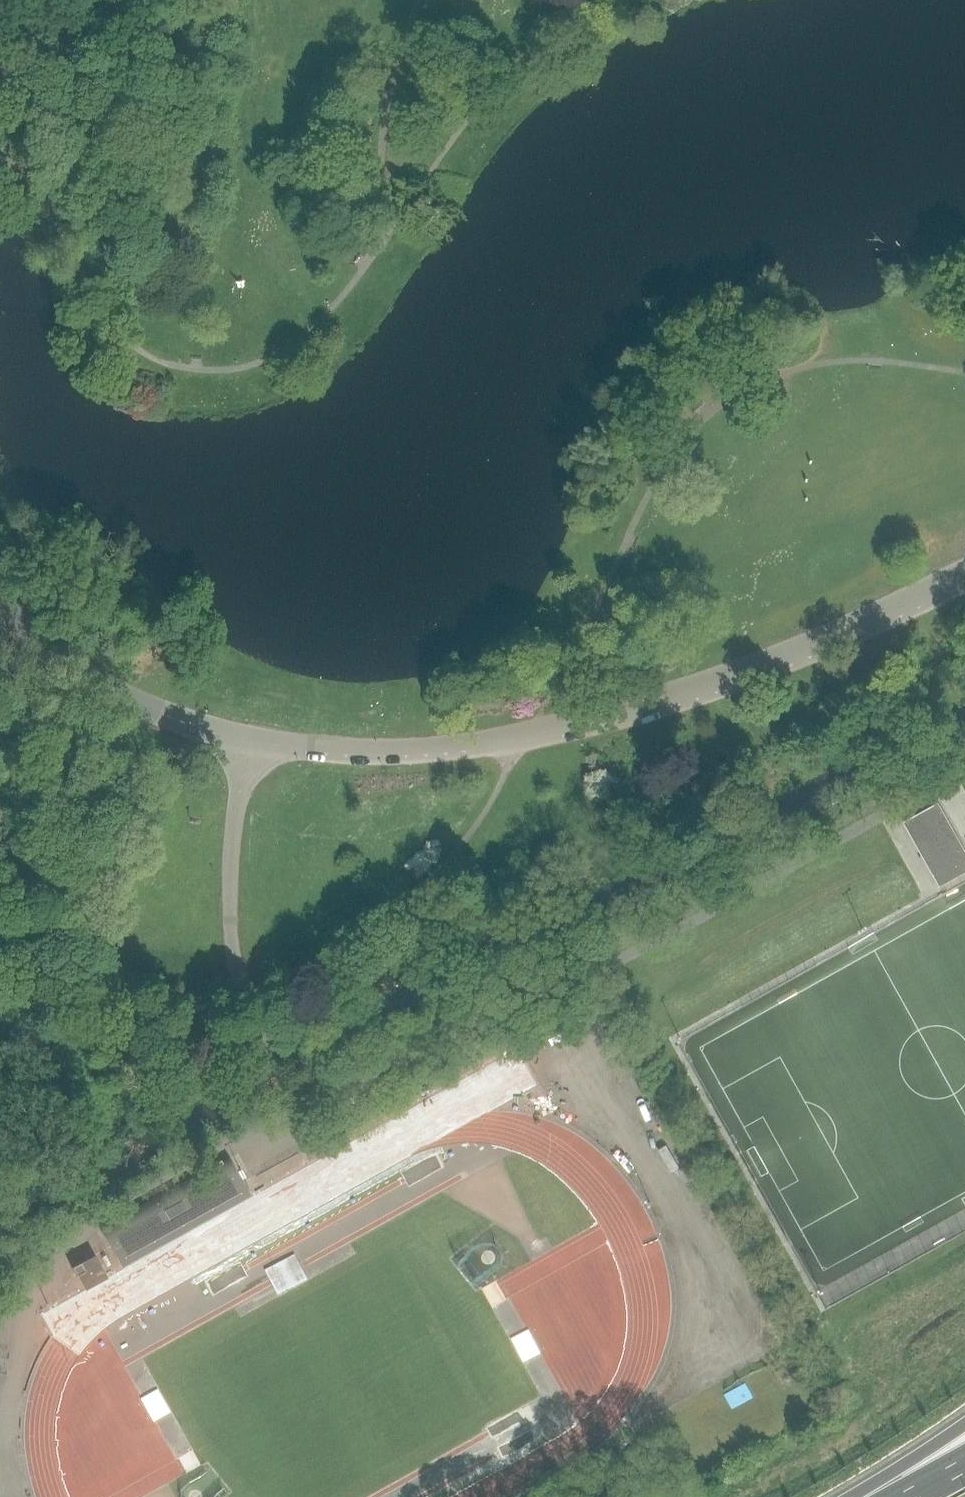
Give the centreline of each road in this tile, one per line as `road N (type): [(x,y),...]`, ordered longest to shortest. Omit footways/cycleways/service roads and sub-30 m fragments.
road 1 (unclassified): [(0,599),(82,675),(244,744),(414,749),(493,741),(659,701),(747,672),(964,575)]

